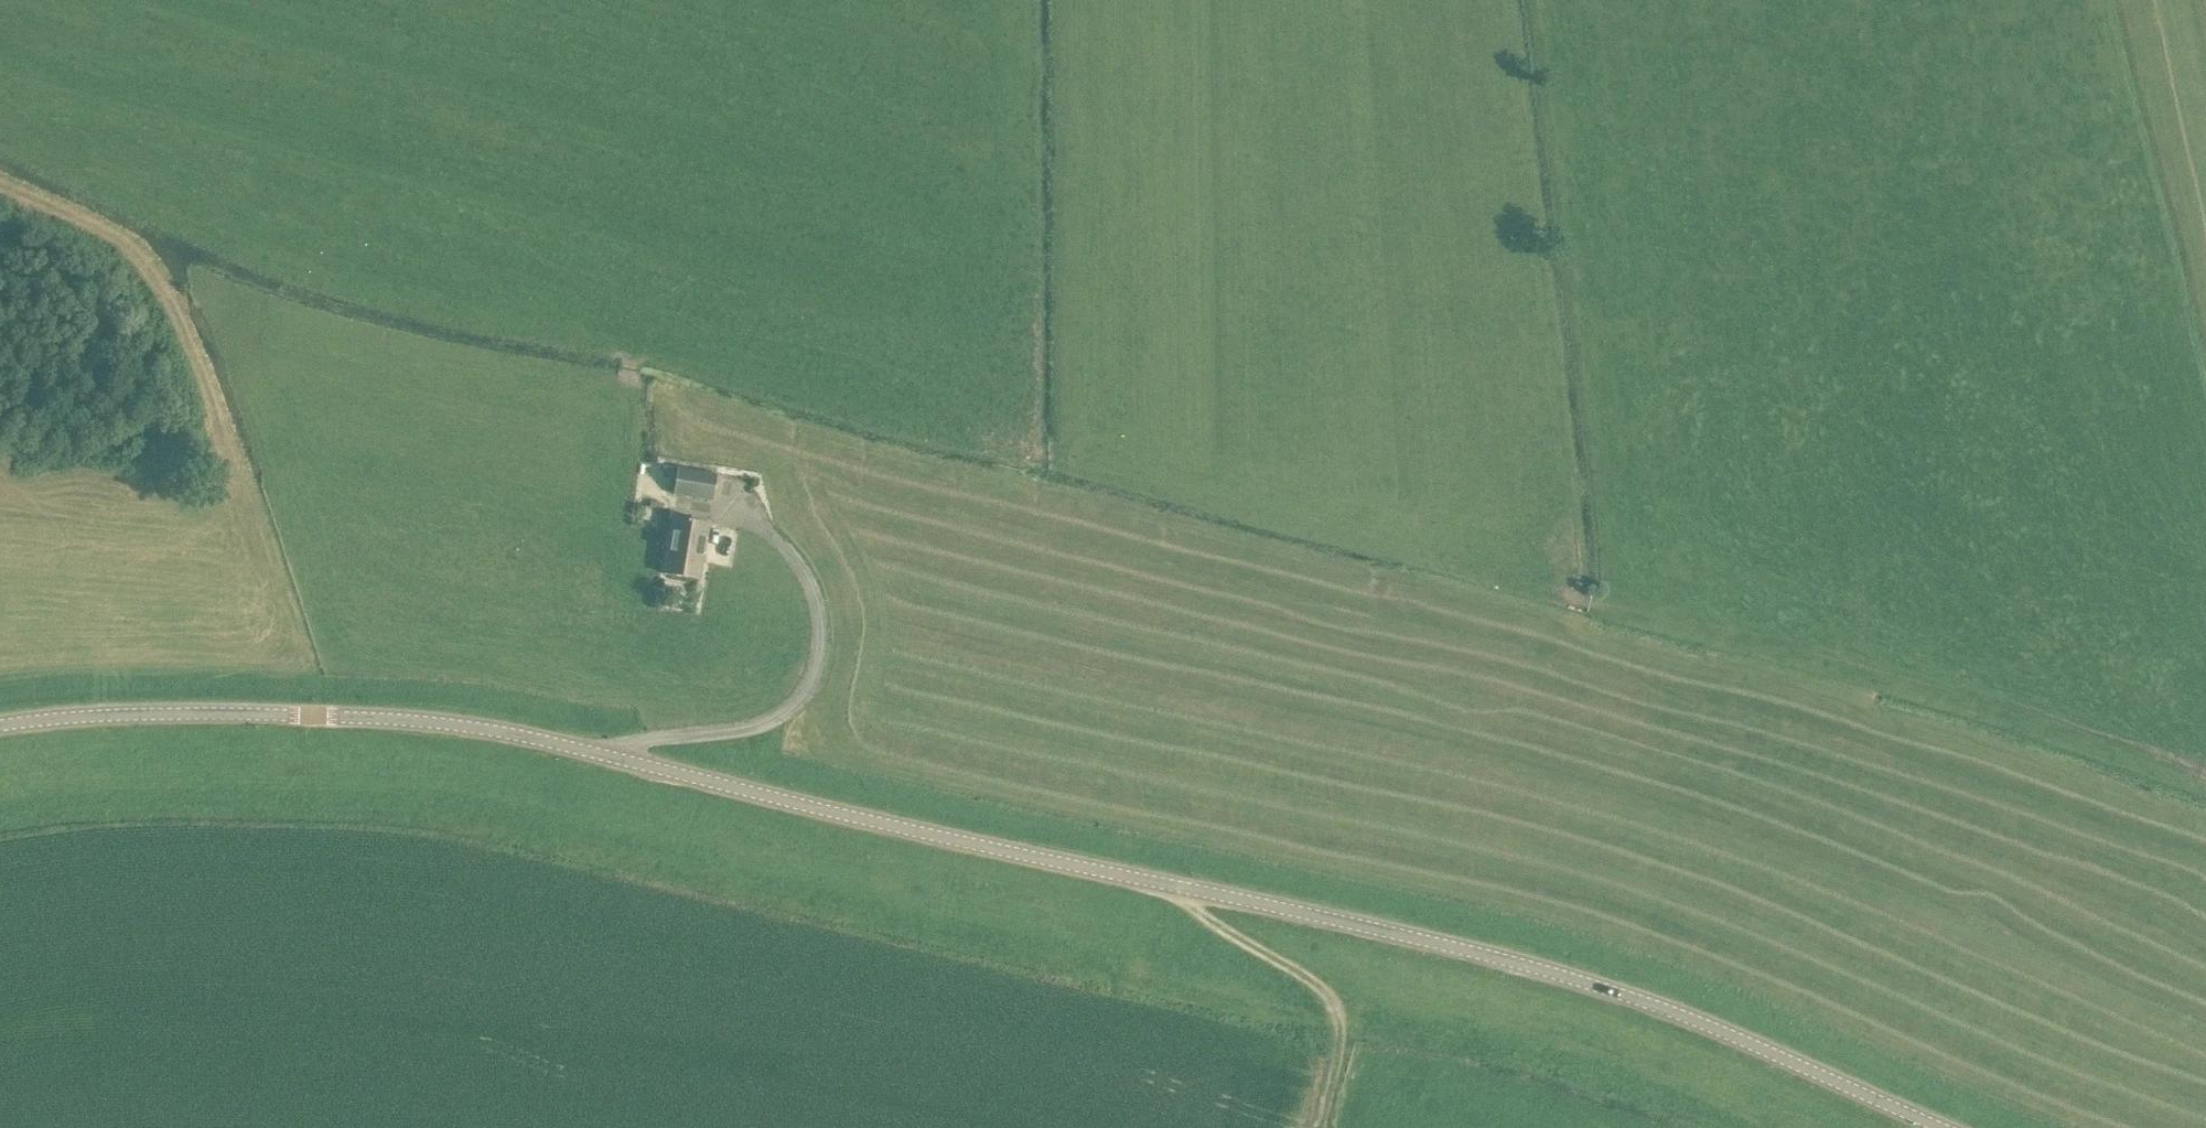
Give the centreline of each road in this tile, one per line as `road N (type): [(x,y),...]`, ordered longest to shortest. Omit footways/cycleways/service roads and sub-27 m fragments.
road 1 (unclassified): [(1940,1127),(1605,991),(1447,946),(592,752),(440,722),(348,717),(81,713),(0,725)]
road 2 (track): [(1323,1127),(1343,1017),(1324,991),(1157,885)]

